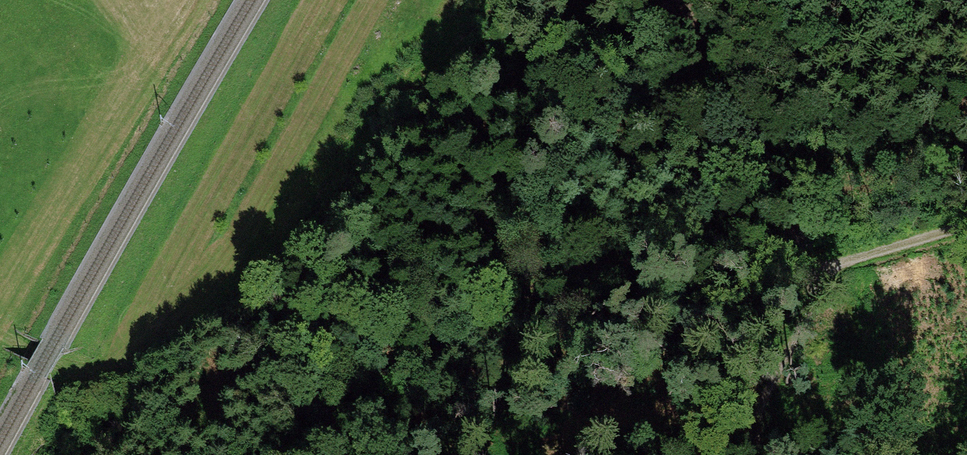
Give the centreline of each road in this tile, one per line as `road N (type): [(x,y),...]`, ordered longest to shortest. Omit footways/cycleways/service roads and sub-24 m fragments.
road 1 (track): [(859,269),(658,233),(251,454)]
road 2 (track): [(0,335),(76,380),(119,361),(312,121),(361,0)]
road 3 (track): [(966,234),(859,269),(773,454)]

